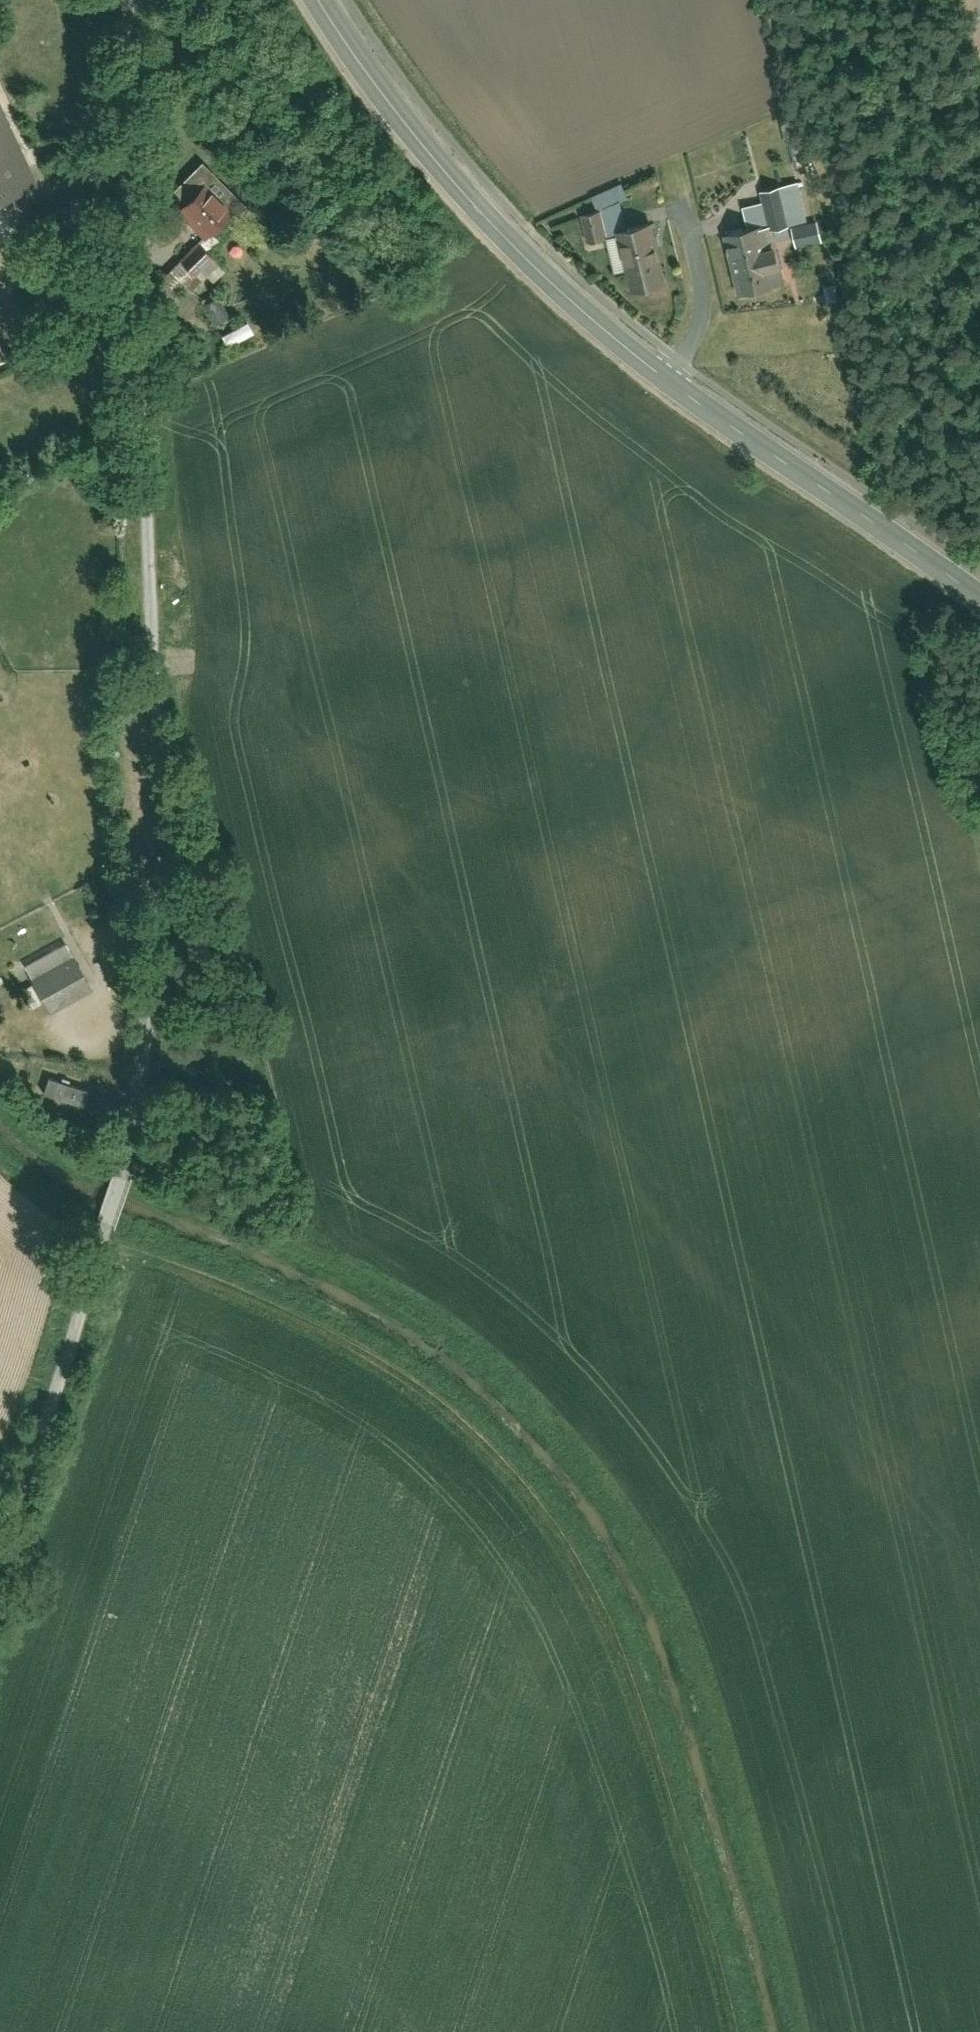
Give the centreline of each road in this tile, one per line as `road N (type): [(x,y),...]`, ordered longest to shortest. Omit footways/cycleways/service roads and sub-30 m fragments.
road 1 (track): [(105,1233),(134,1131),(157,584),(123,0)]
road 2 (tertiary): [(323,0),(388,101),(515,245),(660,368),(979,592)]
road 3 (track): [(105,1233),(0,1557)]

